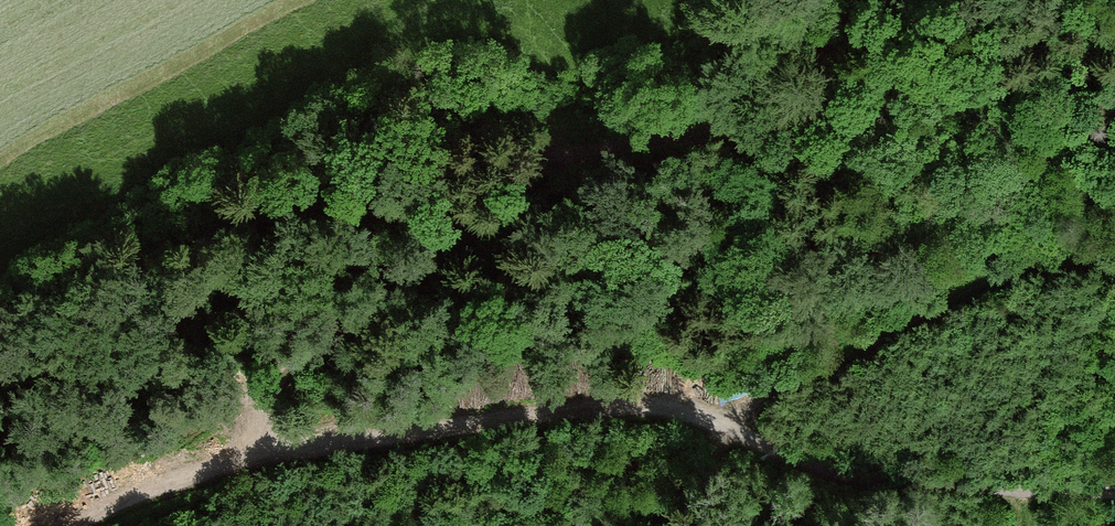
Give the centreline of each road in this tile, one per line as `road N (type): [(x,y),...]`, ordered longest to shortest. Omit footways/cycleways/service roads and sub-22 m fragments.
road 1 (track): [(69,525),(109,503),(261,453),(604,406),(682,407),(819,463),(880,477),(1114,491)]
road 2 (track): [(261,453),(266,404),(304,347),(515,173),(625,132),(758,128),(808,95),(850,0)]

